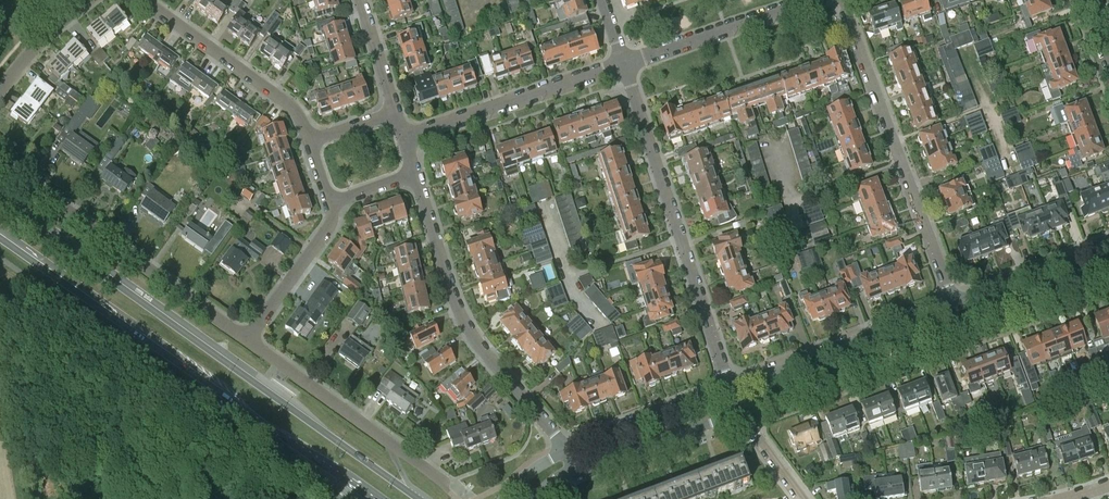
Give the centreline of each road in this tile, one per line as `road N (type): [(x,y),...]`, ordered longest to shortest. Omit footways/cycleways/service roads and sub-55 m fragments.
road 1 (primary): [(420,498),(0,196)]
road 2 (primary): [(0,235),(377,498)]
road 3 (tertiary): [(742,414),(1108,273)]
road 4 (residential): [(730,389),(623,63)]
road 5 (residential): [(955,302),(842,0)]
road 6 (residential): [(564,450),(461,320),(413,172)]
road 7 (residential): [(247,339),(0,161)]
road 8 (residential): [(448,490),(247,339)]
road 9 (tertiary): [(955,302),(730,389)]
road 10 (residential): [(404,139),(623,63)]
road 11 (residential): [(312,139),(286,101),(144,0)]
road 12 (residential): [(623,63),(811,0)]
road 13 (tertiary): [(730,389),(564,450)]
road 14 (tertiary): [(575,470),(742,414)]
road 15 (residential): [(247,339),(331,223),(331,202)]
road 16 (tertiary): [(1108,244),(955,302)]
road 17 (residential): [(0,90),(89,0)]

